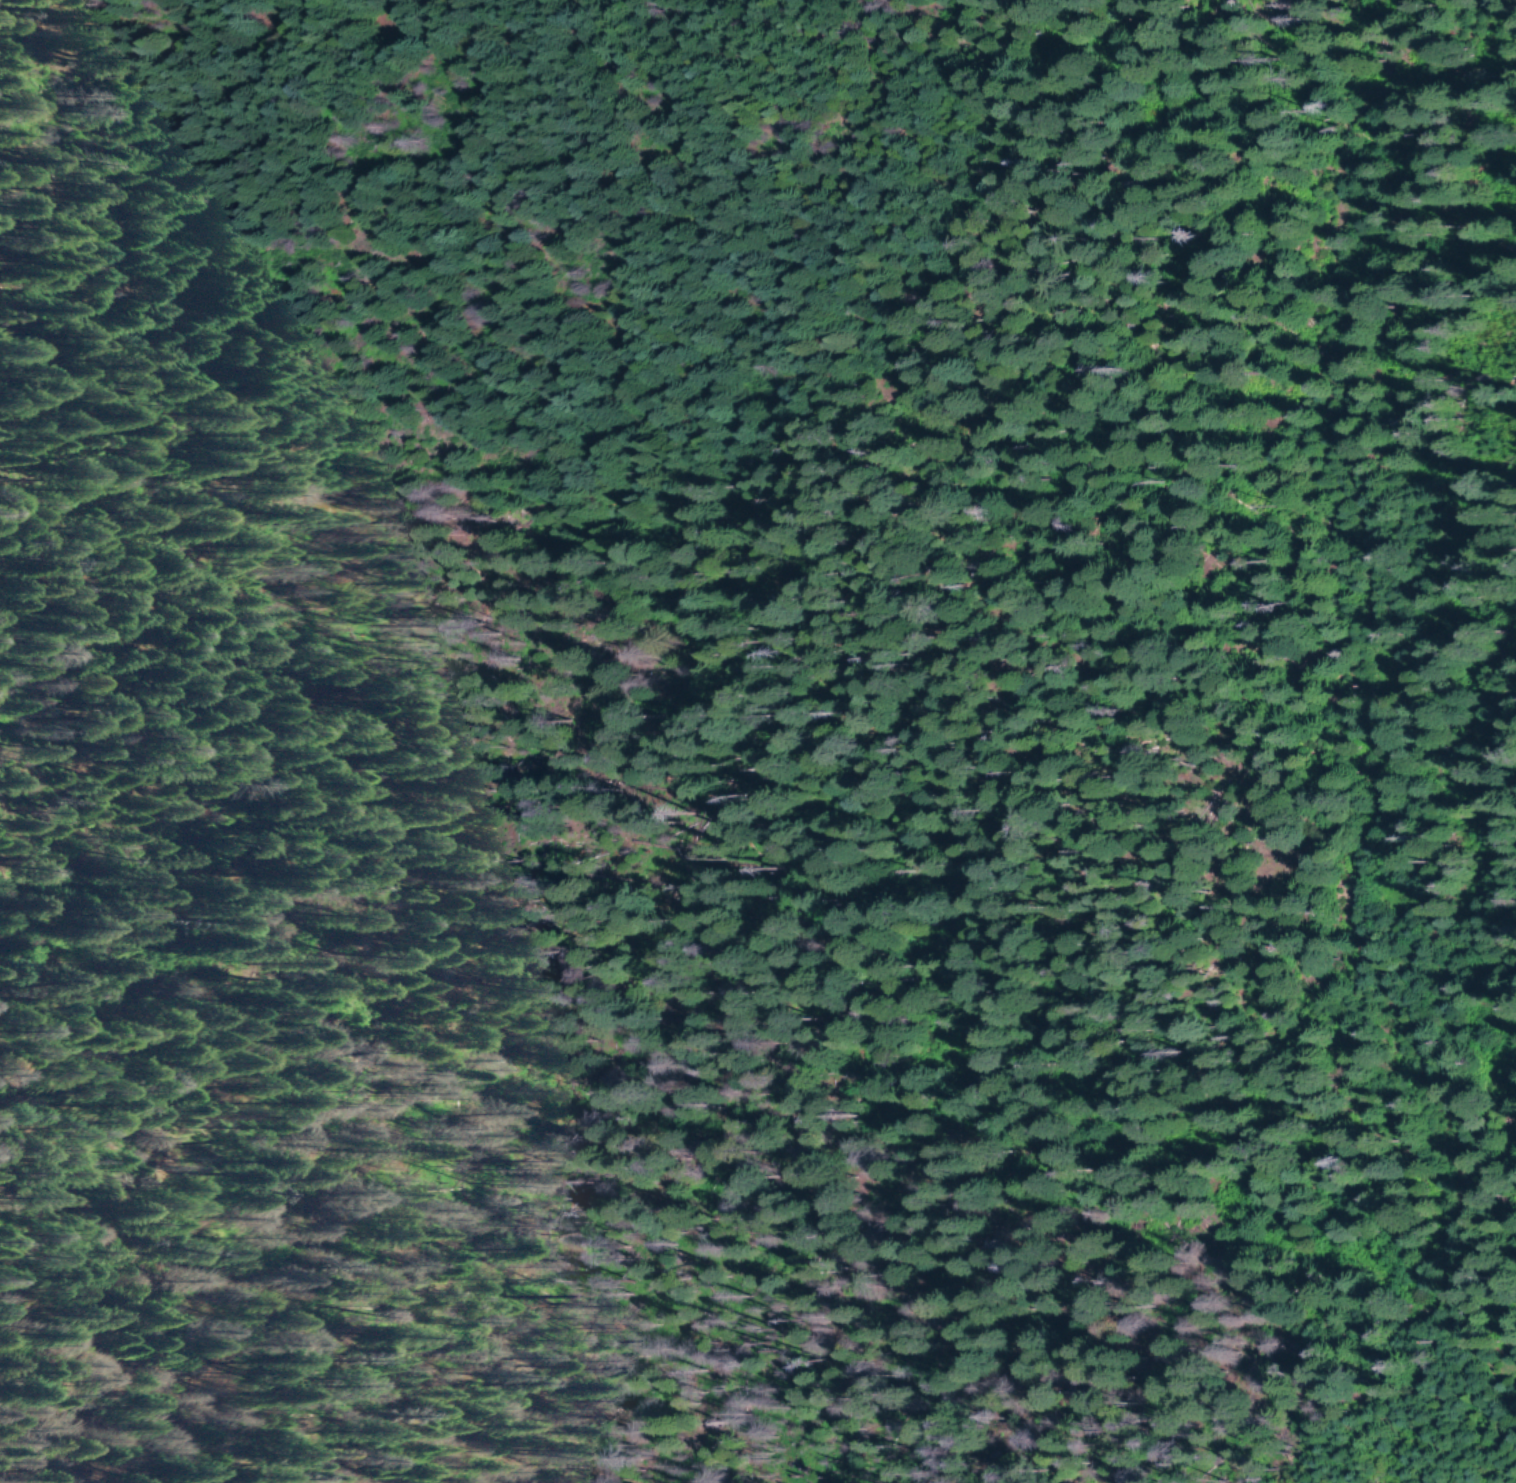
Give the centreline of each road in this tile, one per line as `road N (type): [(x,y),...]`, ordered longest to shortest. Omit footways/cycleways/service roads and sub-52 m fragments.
road 1 (track): [(1515,1413),(1453,1284),(1464,1145),(1447,1099)]

